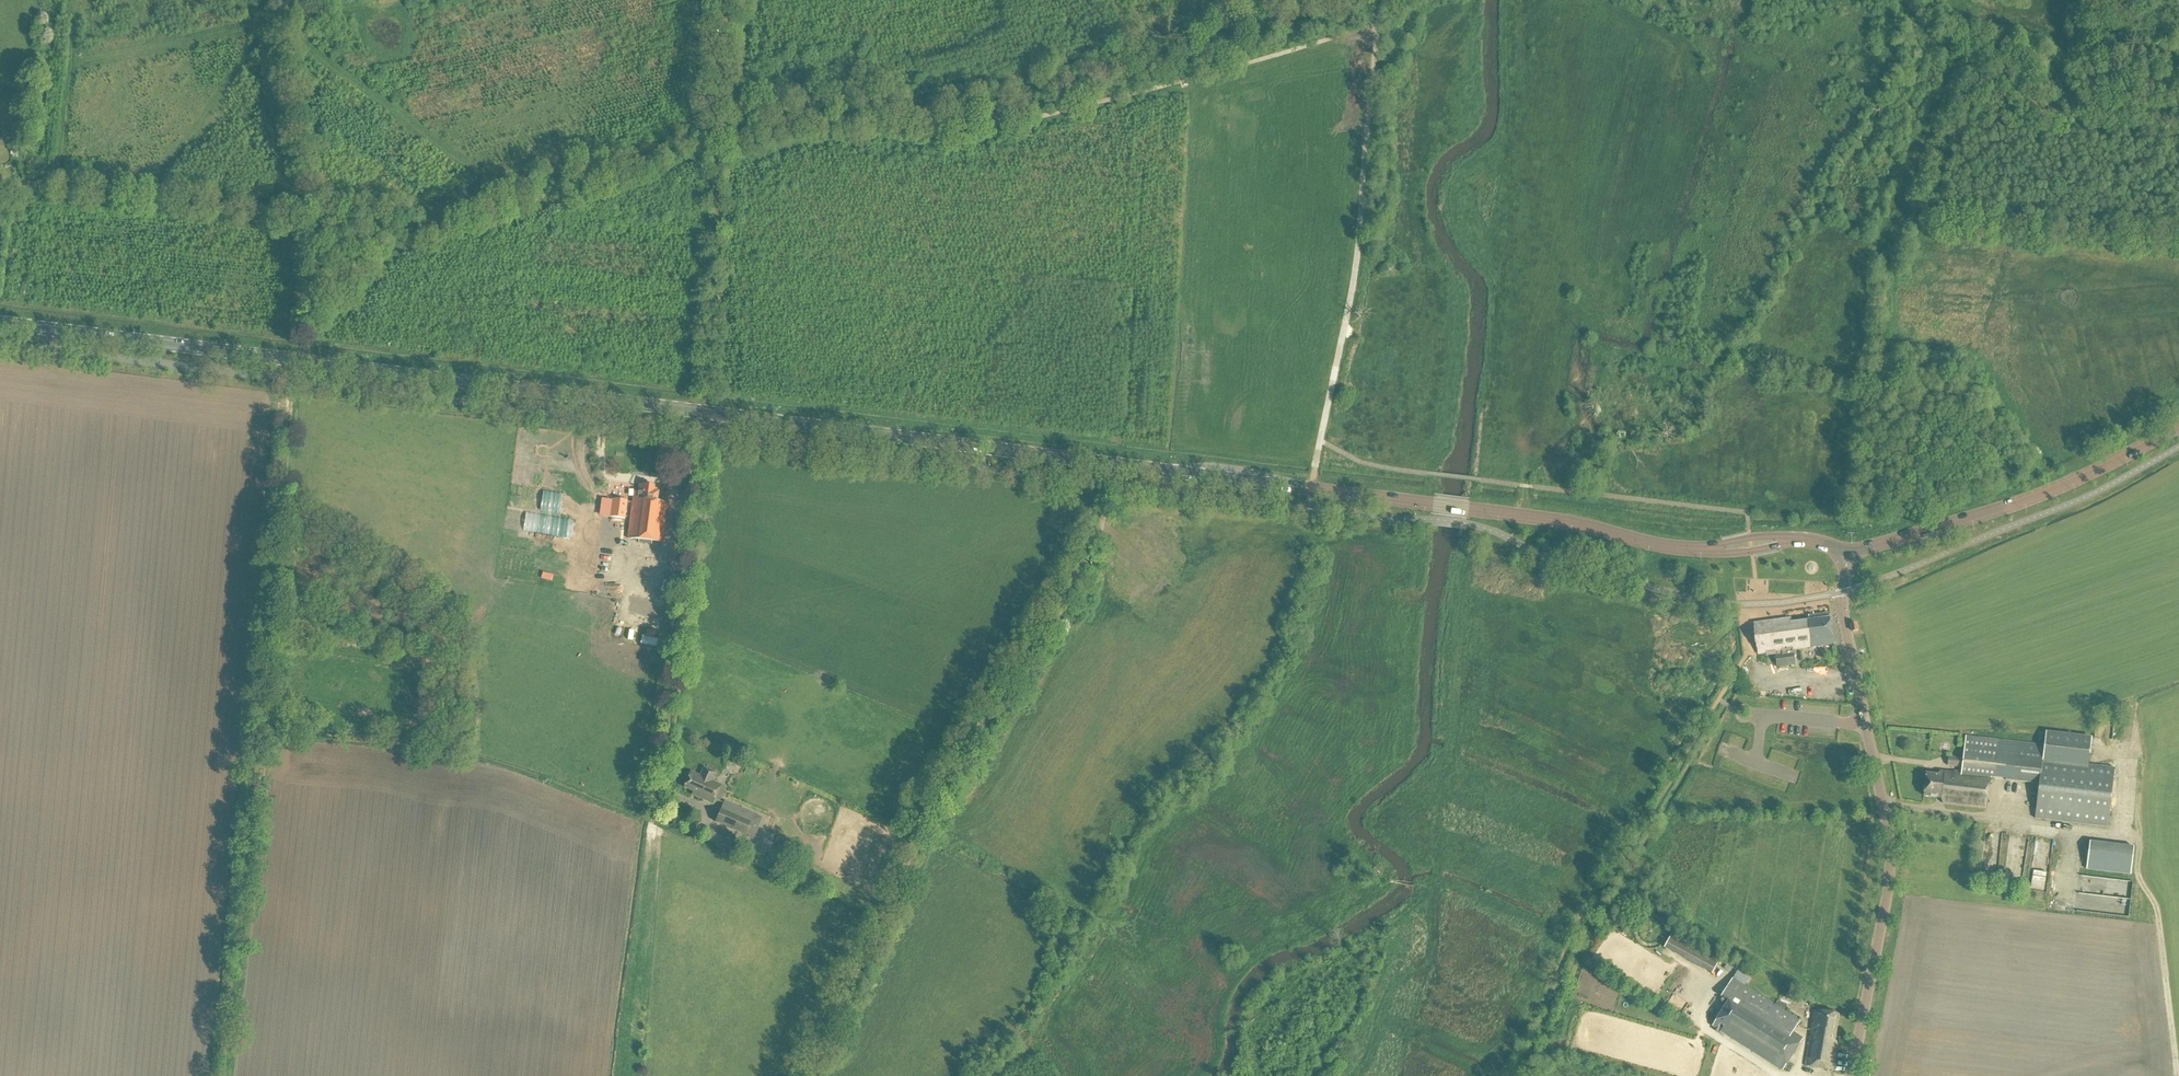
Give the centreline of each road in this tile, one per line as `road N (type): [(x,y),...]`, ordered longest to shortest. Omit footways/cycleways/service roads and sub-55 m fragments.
road 1 (secondary): [(0,322),(1570,523),(1699,549)]
road 2 (track): [(225,1075),(292,379),(308,361),(312,223),(404,218),(493,187),(721,130)]
road 3 (track): [(806,1075),(924,817),(1020,679),(1099,541),(1110,485)]
road 4 (unclassified): [(1851,1075),(1891,872),(1842,606),(1847,551)]
road 5 (secondary): [(1847,551),(2018,503),(2178,426)]
road 6 (track): [(709,415),(721,130)]
road 7 (track): [(296,205),(60,179),(15,182)]
road 8 (track): [(291,0),(271,25),(296,205),(314,220)]
road 9 (track): [(2136,874),(2156,907),(2178,1075)]

